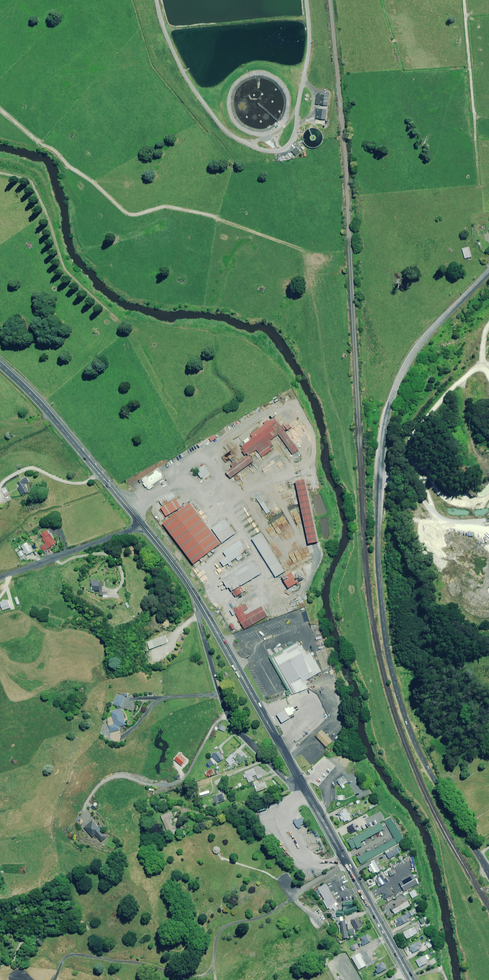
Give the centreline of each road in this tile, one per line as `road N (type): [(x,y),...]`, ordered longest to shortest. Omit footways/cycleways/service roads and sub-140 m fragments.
road 1 (tertiary): [(488,272),(429,333),(398,381),(383,429),(378,549),(388,654),(407,723),(488,879)]
road 2 (residential): [(302,783),(290,783),(232,725),(197,598)]
road 3 (trunk): [(411,979),(302,783)]
road 4 (trunk): [(302,783),(197,598)]
road 5 (trunk): [(141,524),(0,365)]
road 6 (residential): [(0,577),(141,524)]

